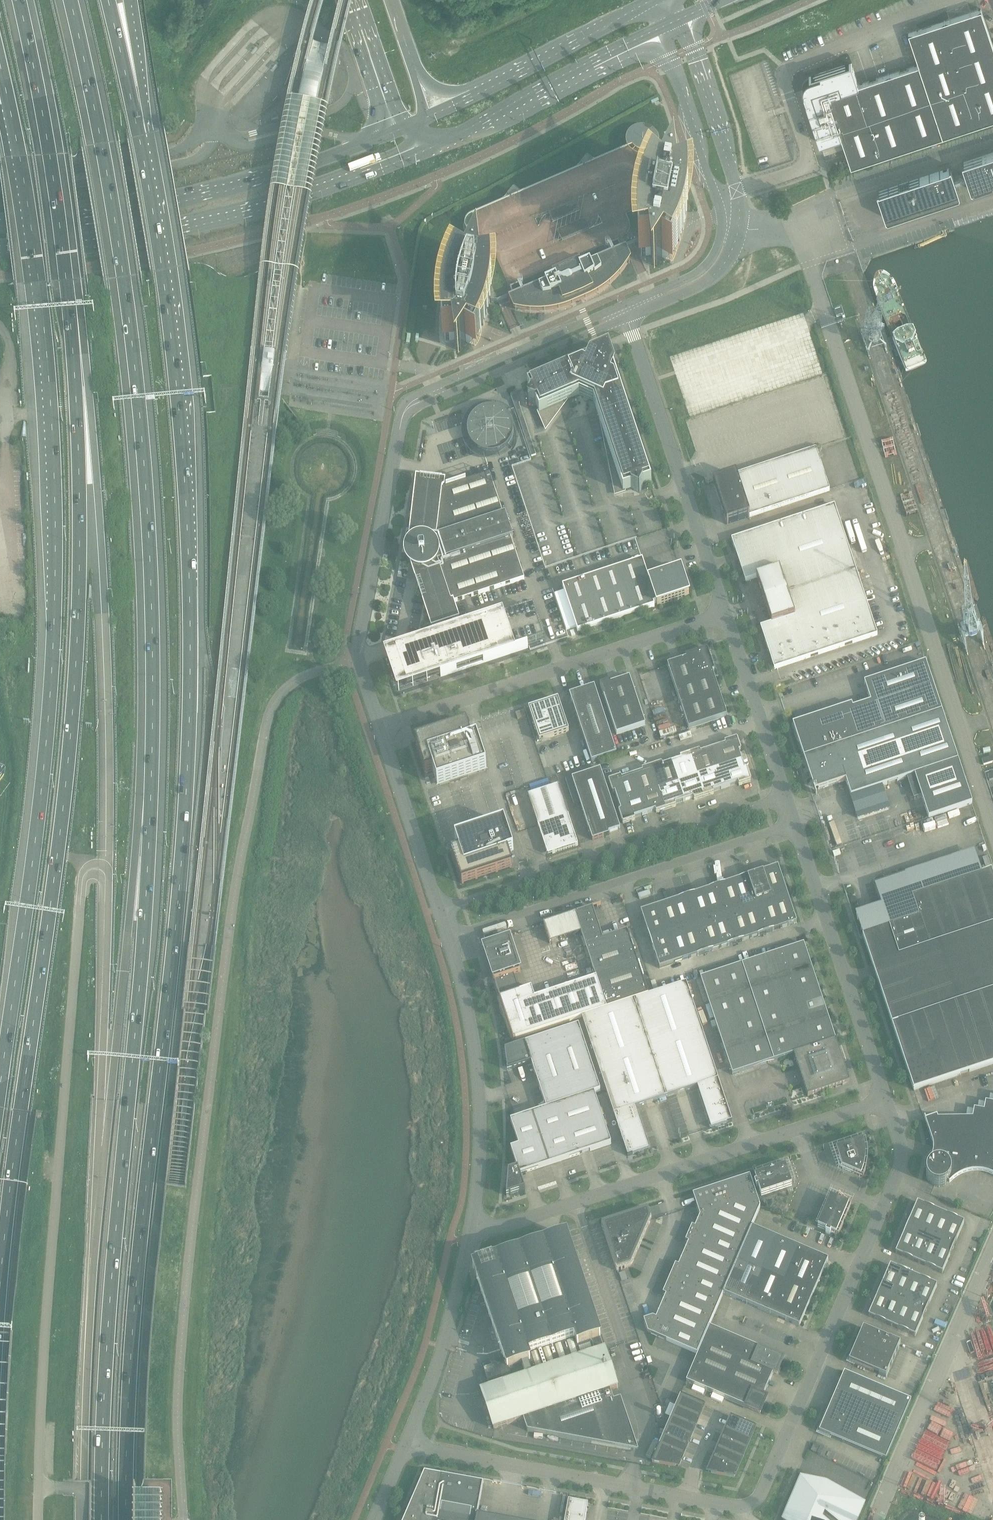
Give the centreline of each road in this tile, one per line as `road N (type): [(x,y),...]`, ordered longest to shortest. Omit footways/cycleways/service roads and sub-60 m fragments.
road 1 (motorway): [(93,1519),(148,870),(151,583),(123,279),(68,0)]
road 2 (motorway): [(124,1519),(141,1232),(181,867),(189,583),(181,435),(138,137)]
road 3 (motorway): [(19,0),(66,284),(79,584),(66,781),(0,1286)]
road 4 (motorway): [(13,131),(39,285),(54,583),(42,784),(0,1096)]
road 5 (unclassified): [(405,1444),(714,1504),(744,1508),(760,1499),(902,1156),(887,1101)]
road 6 (unclassified): [(382,729),(357,658),(406,411),(625,314)]
road 7 (secondary): [(0,248),(91,243),(198,222),(423,149)]
road 8 (unclassified): [(473,1237),(887,1101)]
road 9 (secondary): [(397,131),(137,213),(0,227)]
road 10 (unclassified): [(447,938),(796,824)]
road 11 (unclassified): [(787,796),(439,909)]
road 12 (unclassified): [(382,729),(723,615)]
road 13 (unclassified): [(945,0),(786,71),(812,164),(737,189)]
road 14 (unclassified): [(723,615),(625,314)]
road 15 (unclassified): [(473,1237),(482,1145),(473,1035),(447,938)]
road 16 (unclassified): [(887,1101),(796,824)]
road 17 (secondary): [(423,149),(658,31)]
road 18 (secondary): [(657,1),(429,116)]
road 19 (unclassified): [(405,1444),(473,1237)]
road 20 (unclassified): [(787,796),(723,615)]
road 21 (unclassified): [(439,909),(382,729)]
road 22 (unclassified): [(737,189),(677,23)]
road 23 (unclassified): [(658,31),(718,196)]
road 24 (unclassified): [(625,314),(699,279),(724,245),(729,215)]
road 25 (motorway): [(138,137),(107,0)]
road 26 (motorway): [(352,0),(397,131)]
road 27 (motorway): [(138,137),(129,0)]
road 28 (motorway): [(429,116),(393,0)]

